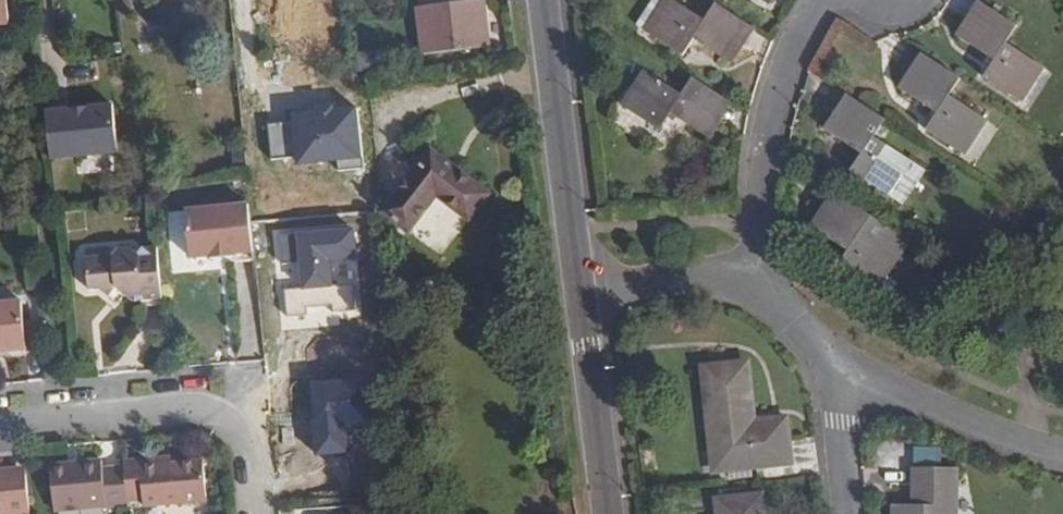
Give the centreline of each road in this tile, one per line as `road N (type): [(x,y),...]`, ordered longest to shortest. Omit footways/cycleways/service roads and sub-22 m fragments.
road 1 (residential): [(834,0),(798,47),(777,94),(760,201),(763,275)]
road 2 (residential): [(580,289),(544,0)]
road 3 (residential): [(835,360),(991,435),(1062,455)]
road 4 (residential): [(608,513),(580,289)]
road 5 (residential): [(221,414),(192,406),(0,425)]
road 6 (residential): [(580,289),(763,275)]
road 7 (residential): [(835,360),(851,513)]

